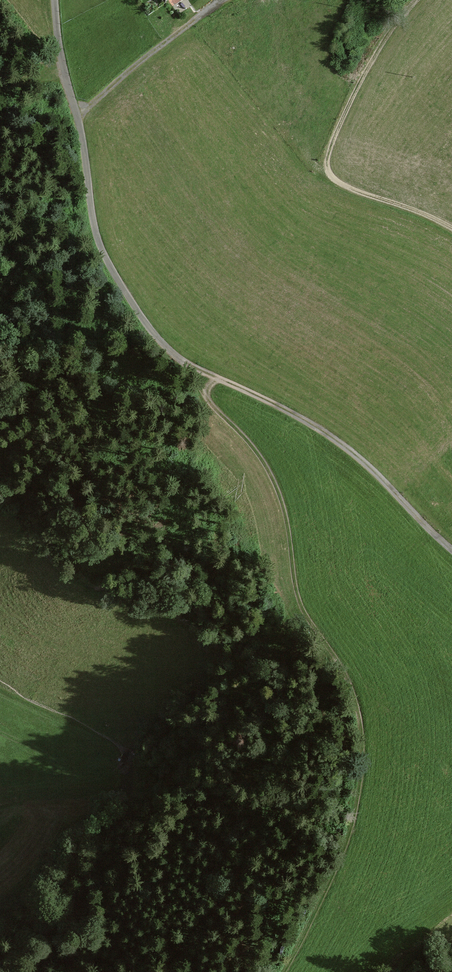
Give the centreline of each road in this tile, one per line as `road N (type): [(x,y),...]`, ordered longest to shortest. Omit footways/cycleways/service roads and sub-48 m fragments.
road 1 (track): [(272,971),(327,885),(357,813),(361,714),(347,677),(305,617),(281,498),(209,401),(208,388),(221,379)]
road 2 (track): [(420,0),(362,82),(329,168),(348,194),(451,233)]
road 3 (track): [(451,552),(360,459),(221,379)]
road 4 (track): [(76,114),(226,0)]

